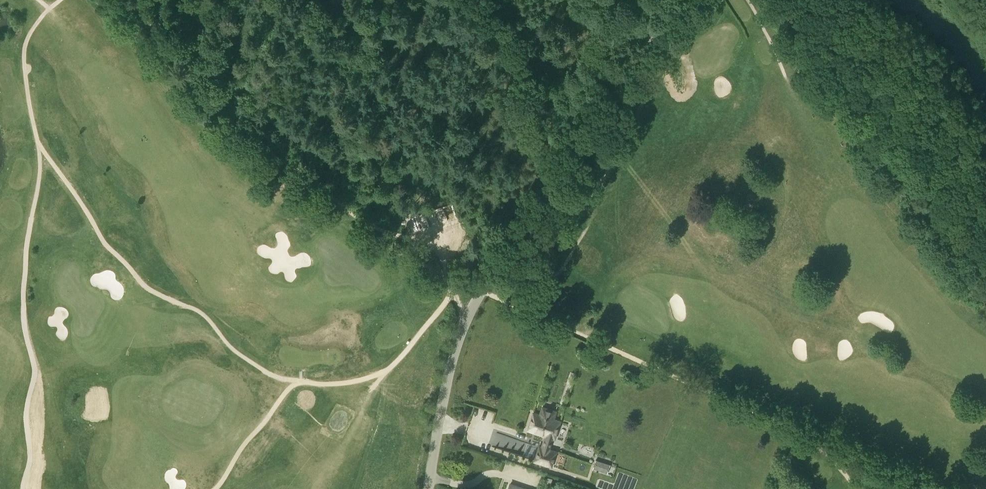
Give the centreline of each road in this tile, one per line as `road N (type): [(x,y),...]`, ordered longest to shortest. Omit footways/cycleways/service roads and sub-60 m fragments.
road 1 (tertiary): [(431,488),(457,349),(483,291),(682,0)]

